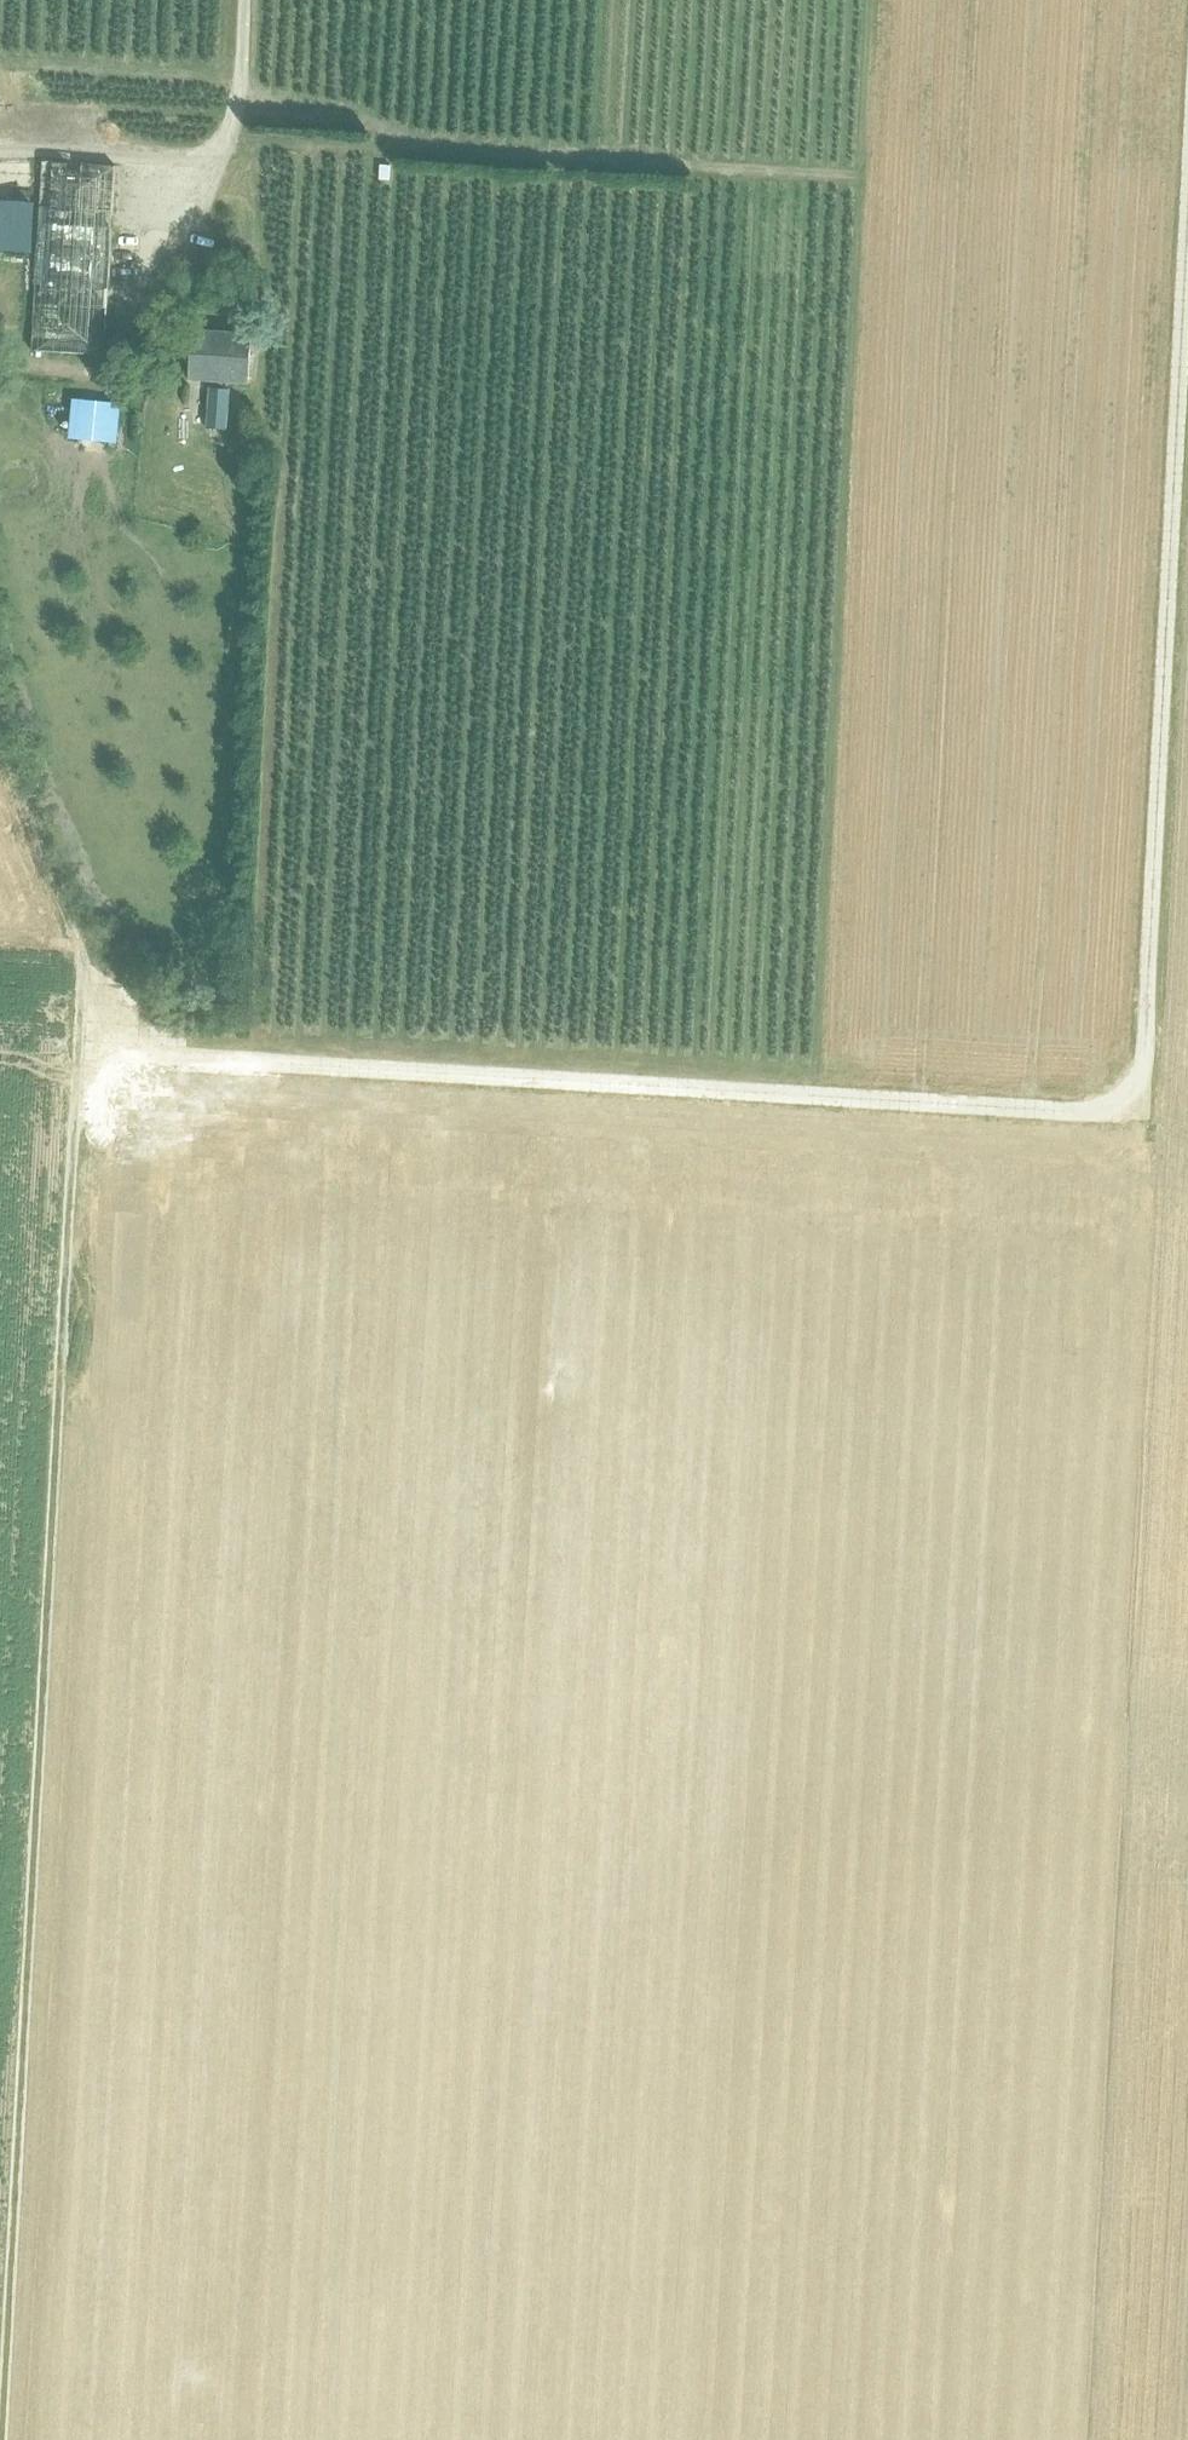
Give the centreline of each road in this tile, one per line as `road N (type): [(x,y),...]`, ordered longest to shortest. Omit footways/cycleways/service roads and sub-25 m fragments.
road 1 (track): [(2,2439),(79,988),(0,741)]

